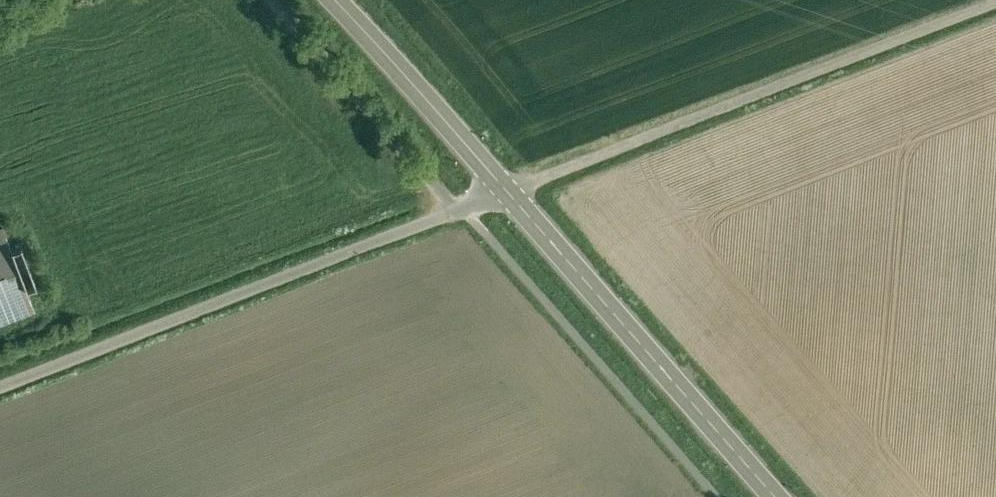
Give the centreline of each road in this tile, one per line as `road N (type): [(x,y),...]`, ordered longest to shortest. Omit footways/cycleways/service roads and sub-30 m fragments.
road 1 (unclassified): [(0,396),(511,196)]
road 2 (unclassified): [(995,12),(511,196)]
road 3 (secondary): [(511,196),(776,496)]
road 4 (secondary): [(338,0),(511,196)]

